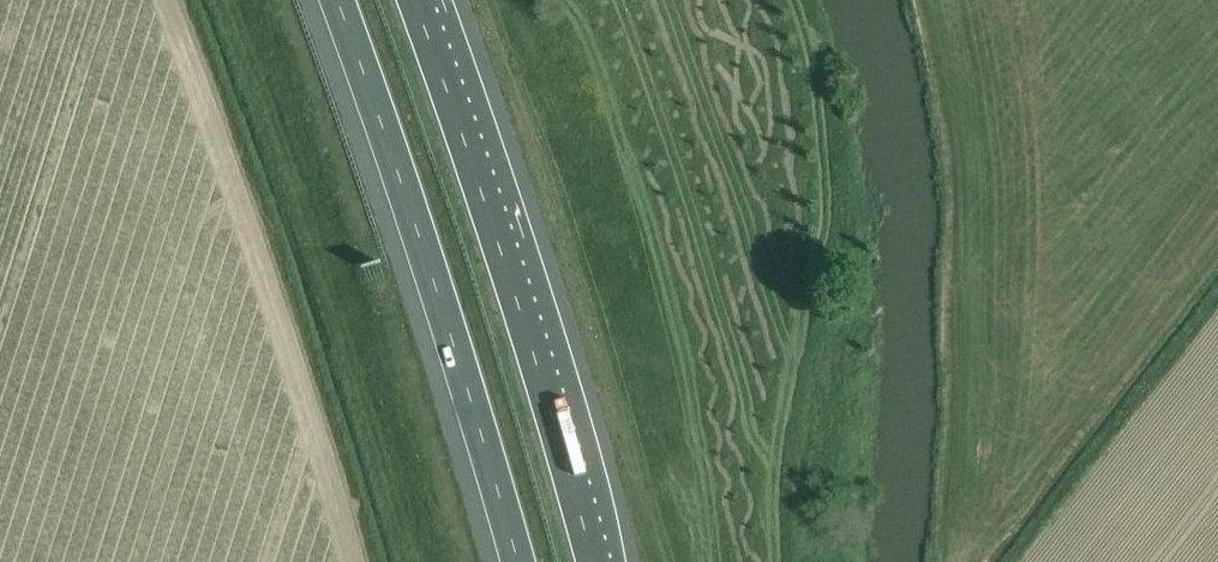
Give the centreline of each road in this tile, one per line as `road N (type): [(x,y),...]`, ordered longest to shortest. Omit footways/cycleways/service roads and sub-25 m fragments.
road 1 (motorway): [(593,561),(523,312),(410,0)]
road 2 (motorway): [(336,0),(454,341),(518,561)]

